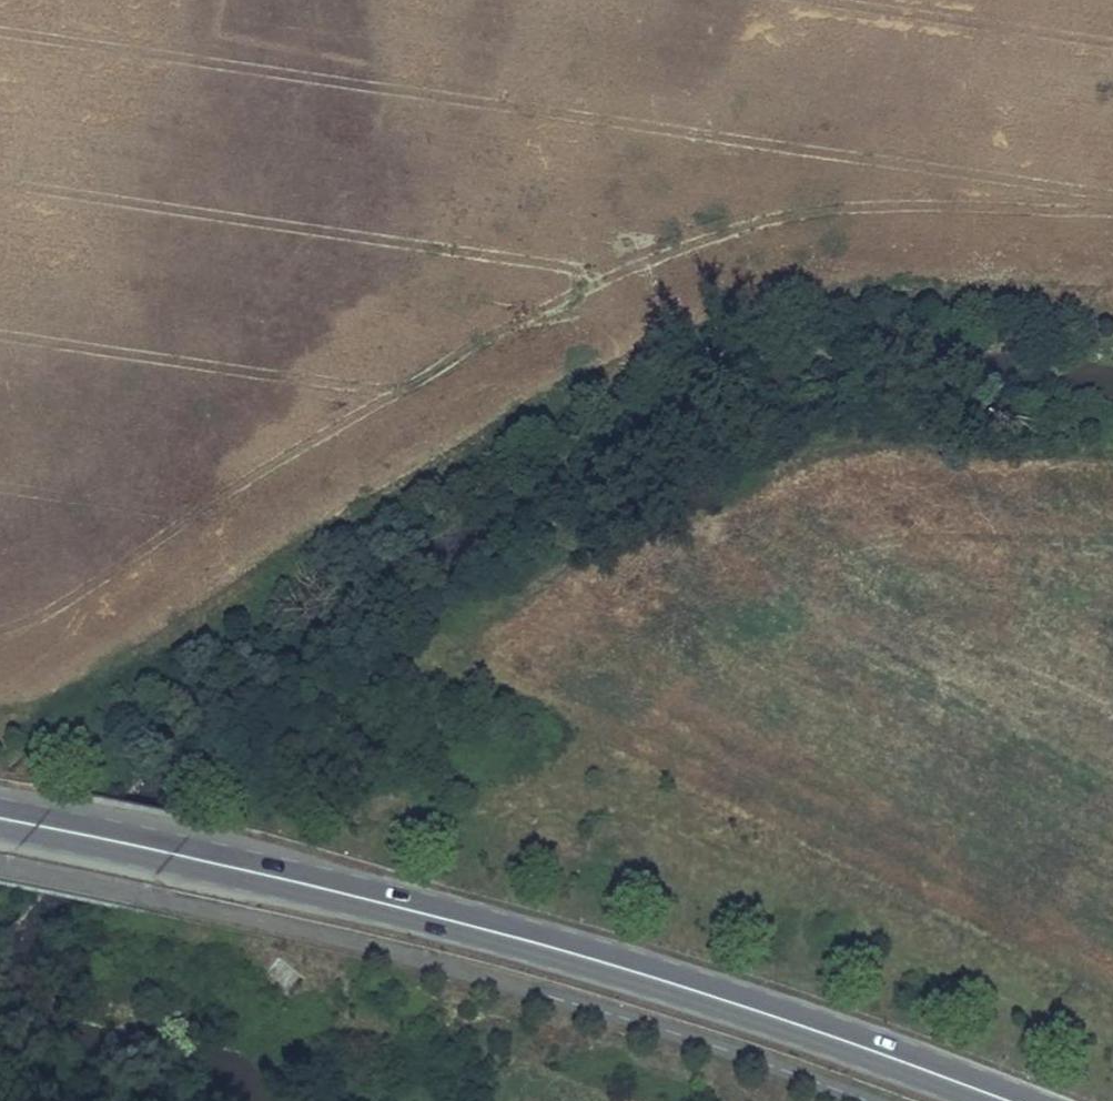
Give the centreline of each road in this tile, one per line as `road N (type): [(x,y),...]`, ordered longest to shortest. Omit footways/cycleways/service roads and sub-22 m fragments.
road 1 (secondary): [(0,821),(422,912),(666,980),(992,1100)]

